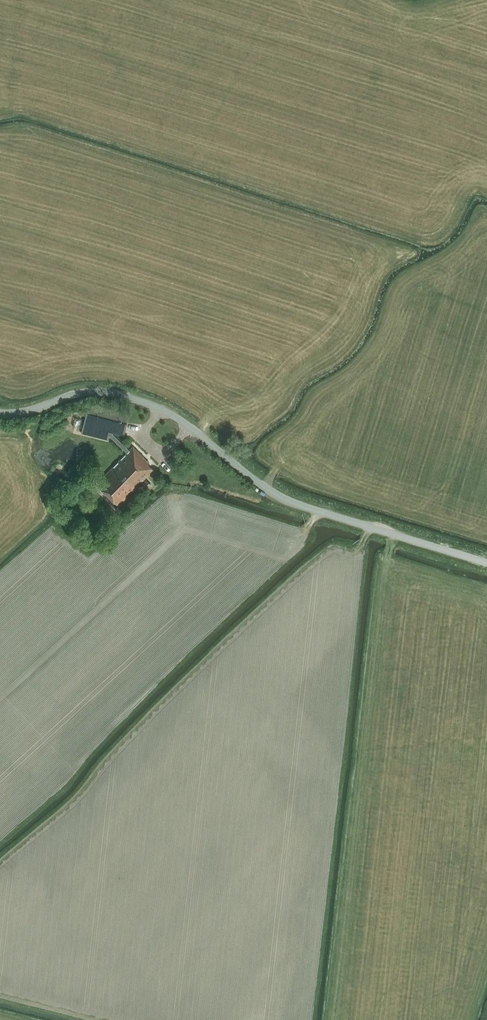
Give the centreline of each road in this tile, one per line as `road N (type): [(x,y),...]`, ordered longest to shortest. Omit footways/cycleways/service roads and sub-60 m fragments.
road 1 (unclassified): [(486,563),(285,500),(145,402),(88,393),(0,414)]

